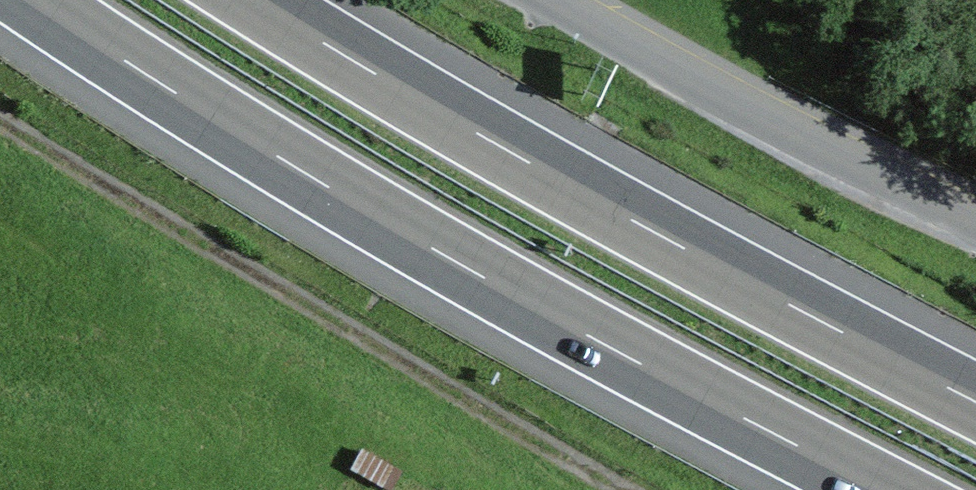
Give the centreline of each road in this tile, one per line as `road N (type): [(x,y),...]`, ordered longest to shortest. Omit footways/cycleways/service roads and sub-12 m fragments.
road 1 (motorway): [(37,0),(526,297),(893,489)]
road 2 (motorway): [(975,395),(586,189),(265,0)]
road 3 (track): [(625,489),(0,122)]
road 4 (unclassified): [(552,0),(832,153),(975,219)]

